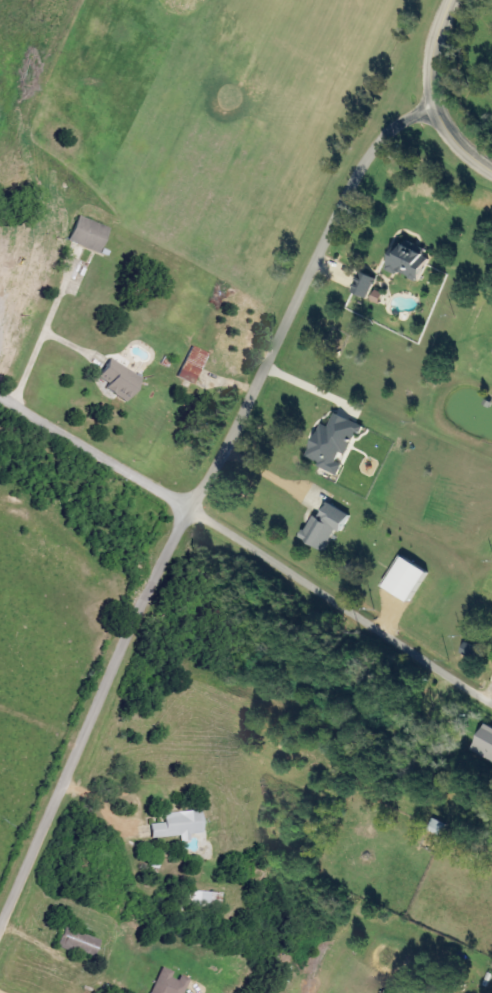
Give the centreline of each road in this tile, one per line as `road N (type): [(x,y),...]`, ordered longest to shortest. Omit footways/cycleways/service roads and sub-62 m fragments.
road 1 (residential): [(187,507),(364,161),(434,110)]
road 2 (residential): [(0,904),(135,602),(187,507)]
road 3 (residential): [(491,698),(187,507)]
road 4 (residential): [(187,507),(0,399)]

